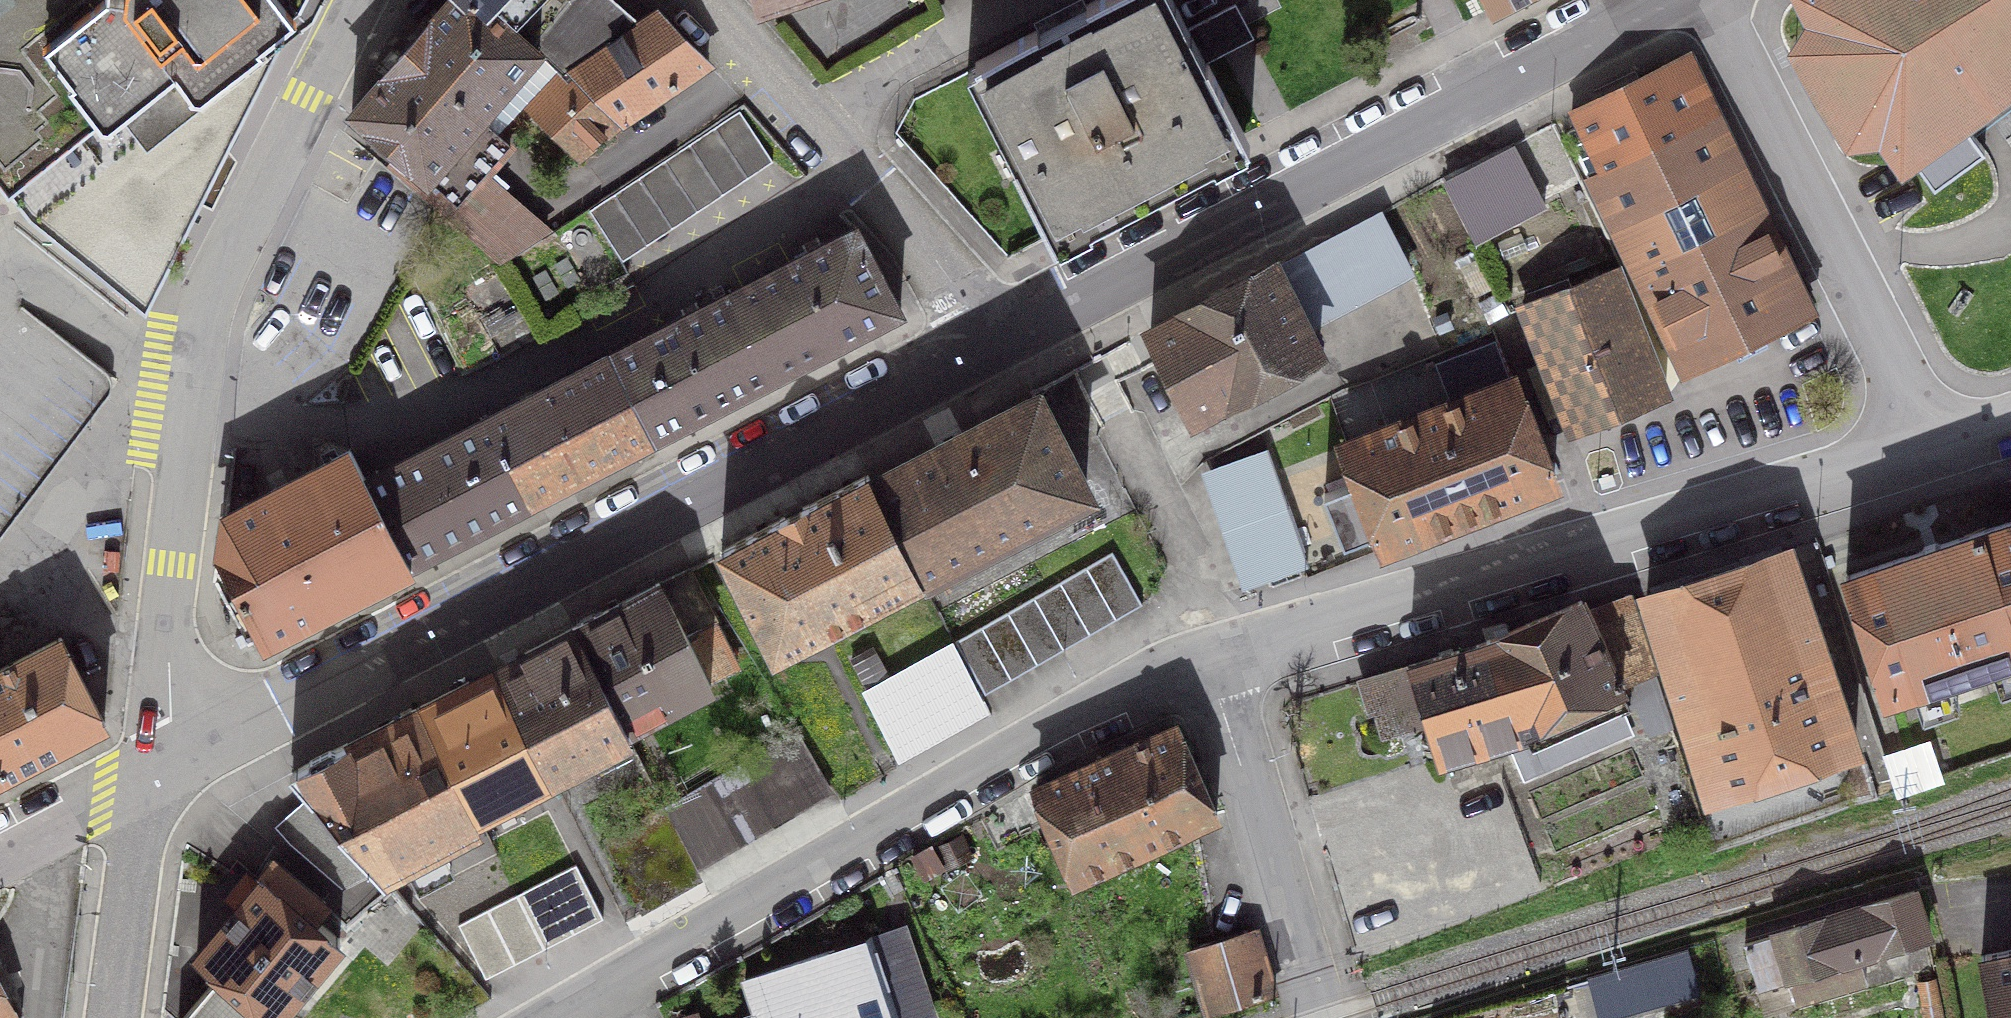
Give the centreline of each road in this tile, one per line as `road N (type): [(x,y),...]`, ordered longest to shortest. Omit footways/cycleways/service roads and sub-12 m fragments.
road 1 (residential): [(998,340),(152,774)]
road 2 (residential): [(152,774),(198,353),(241,230),(358,0)]
road 3 (residential): [(1210,654),(547,1017)]
road 4 (residential): [(1660,0),(1291,199),(998,340)]
road 5 (residential): [(1923,452),(1210,654)]
road 6 (residential): [(1712,0),(1893,361),(1923,452)]
road 7 (residential): [(1326,1017),(1210,654)]
road 8 (residential): [(817,131),(966,291),(998,340)]
road 9 (residential): [(1027,0),(902,68),(817,131)]
road 10 (residential): [(115,1017),(152,774)]
road 11 (residential): [(697,0),(817,131)]
road 12 (residential): [(152,774),(0,856)]

